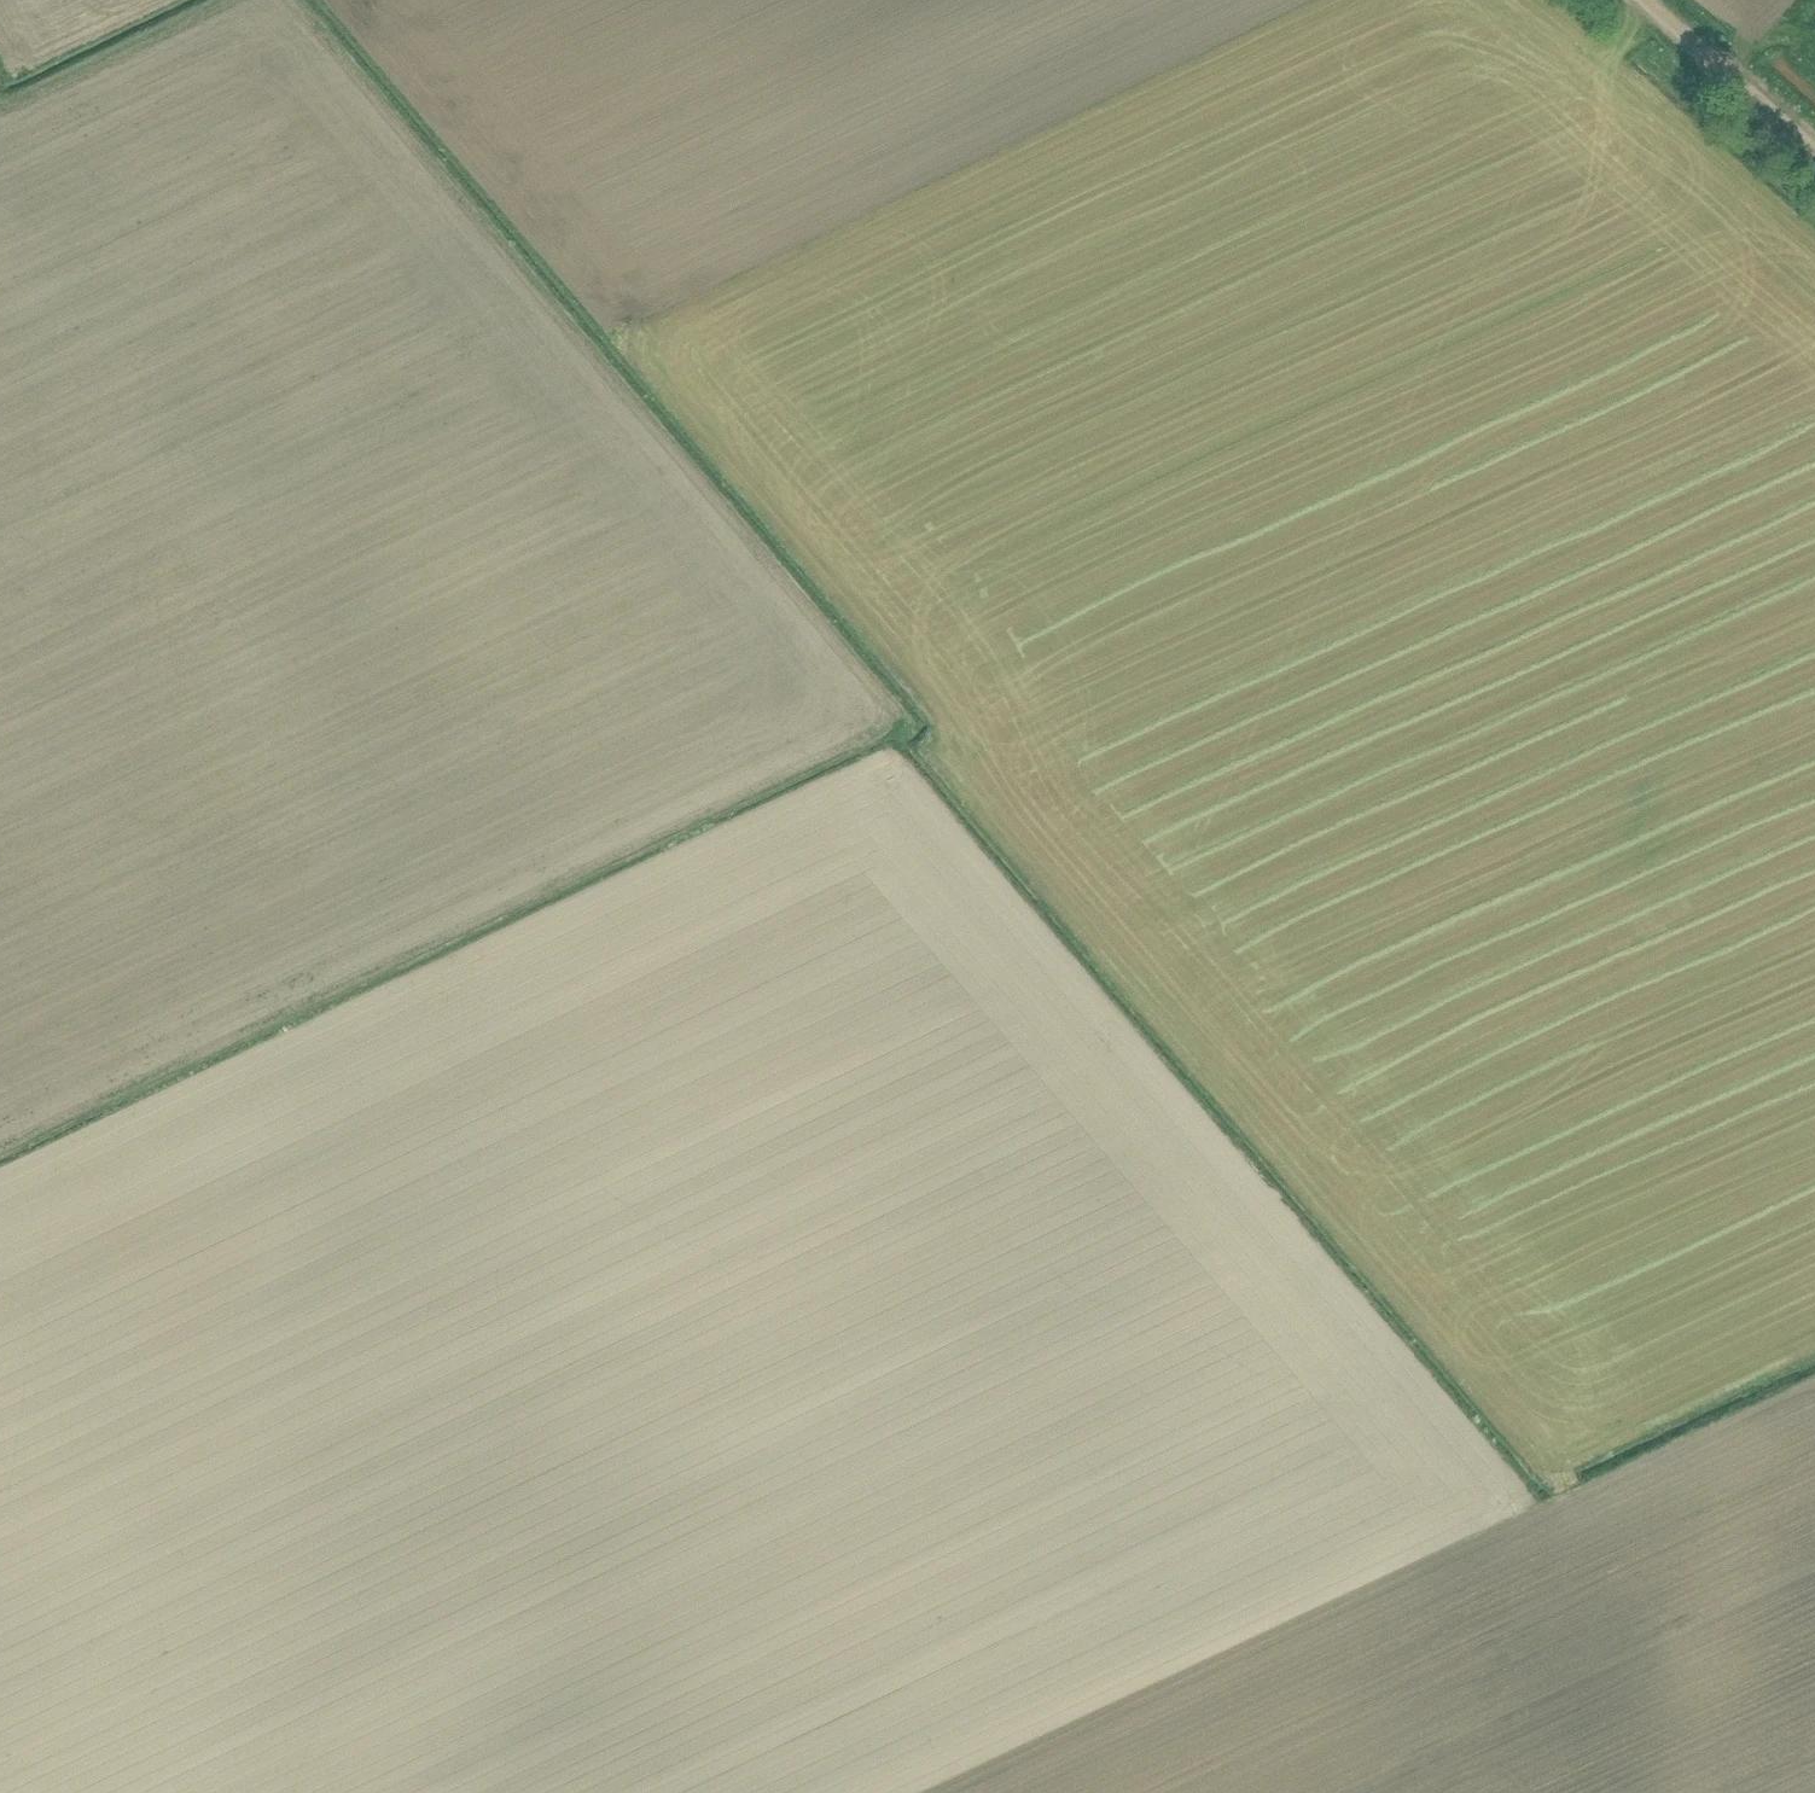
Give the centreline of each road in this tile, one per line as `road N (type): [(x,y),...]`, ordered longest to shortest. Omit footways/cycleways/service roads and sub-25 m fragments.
road 1 (unclassified): [(1814,160),(1635,0)]

